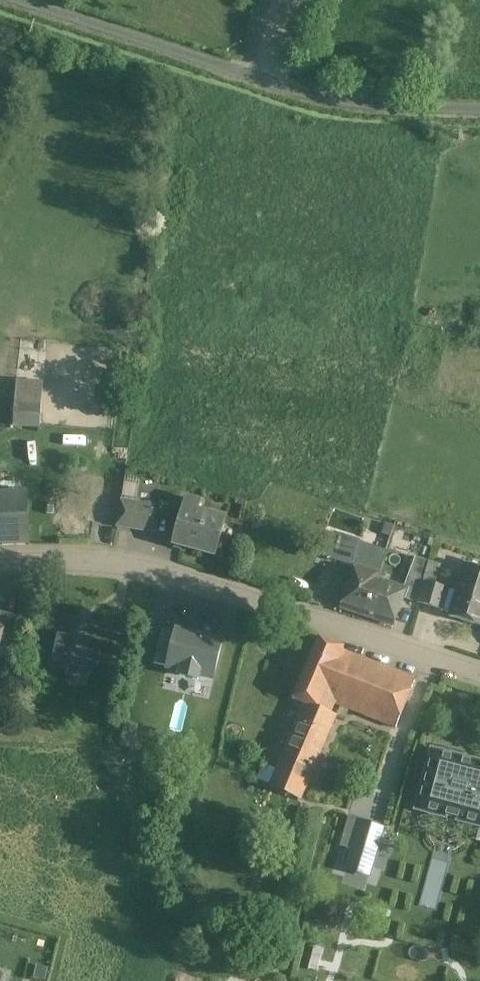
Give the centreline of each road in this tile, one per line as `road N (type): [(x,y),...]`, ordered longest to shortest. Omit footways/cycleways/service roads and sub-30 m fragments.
road 1 (tertiary): [(0,560),(126,565),(238,590),(479,674)]
road 2 (unclassified): [(479,109),(308,92),(27,0)]

